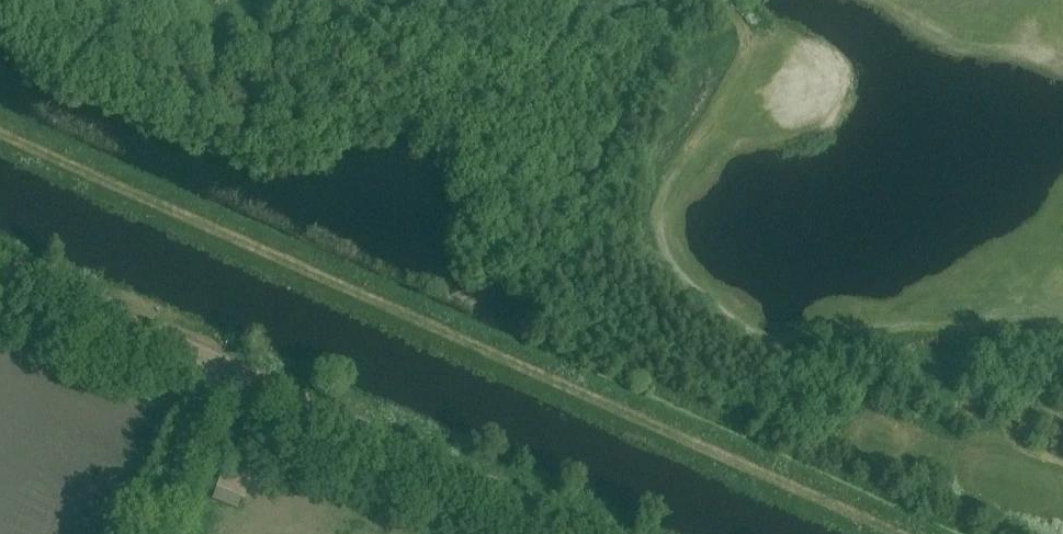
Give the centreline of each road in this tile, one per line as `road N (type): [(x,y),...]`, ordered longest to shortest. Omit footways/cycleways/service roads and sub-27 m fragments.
road 1 (tertiary): [(597,533),(0,268)]
road 2 (track): [(220,367),(144,533)]

